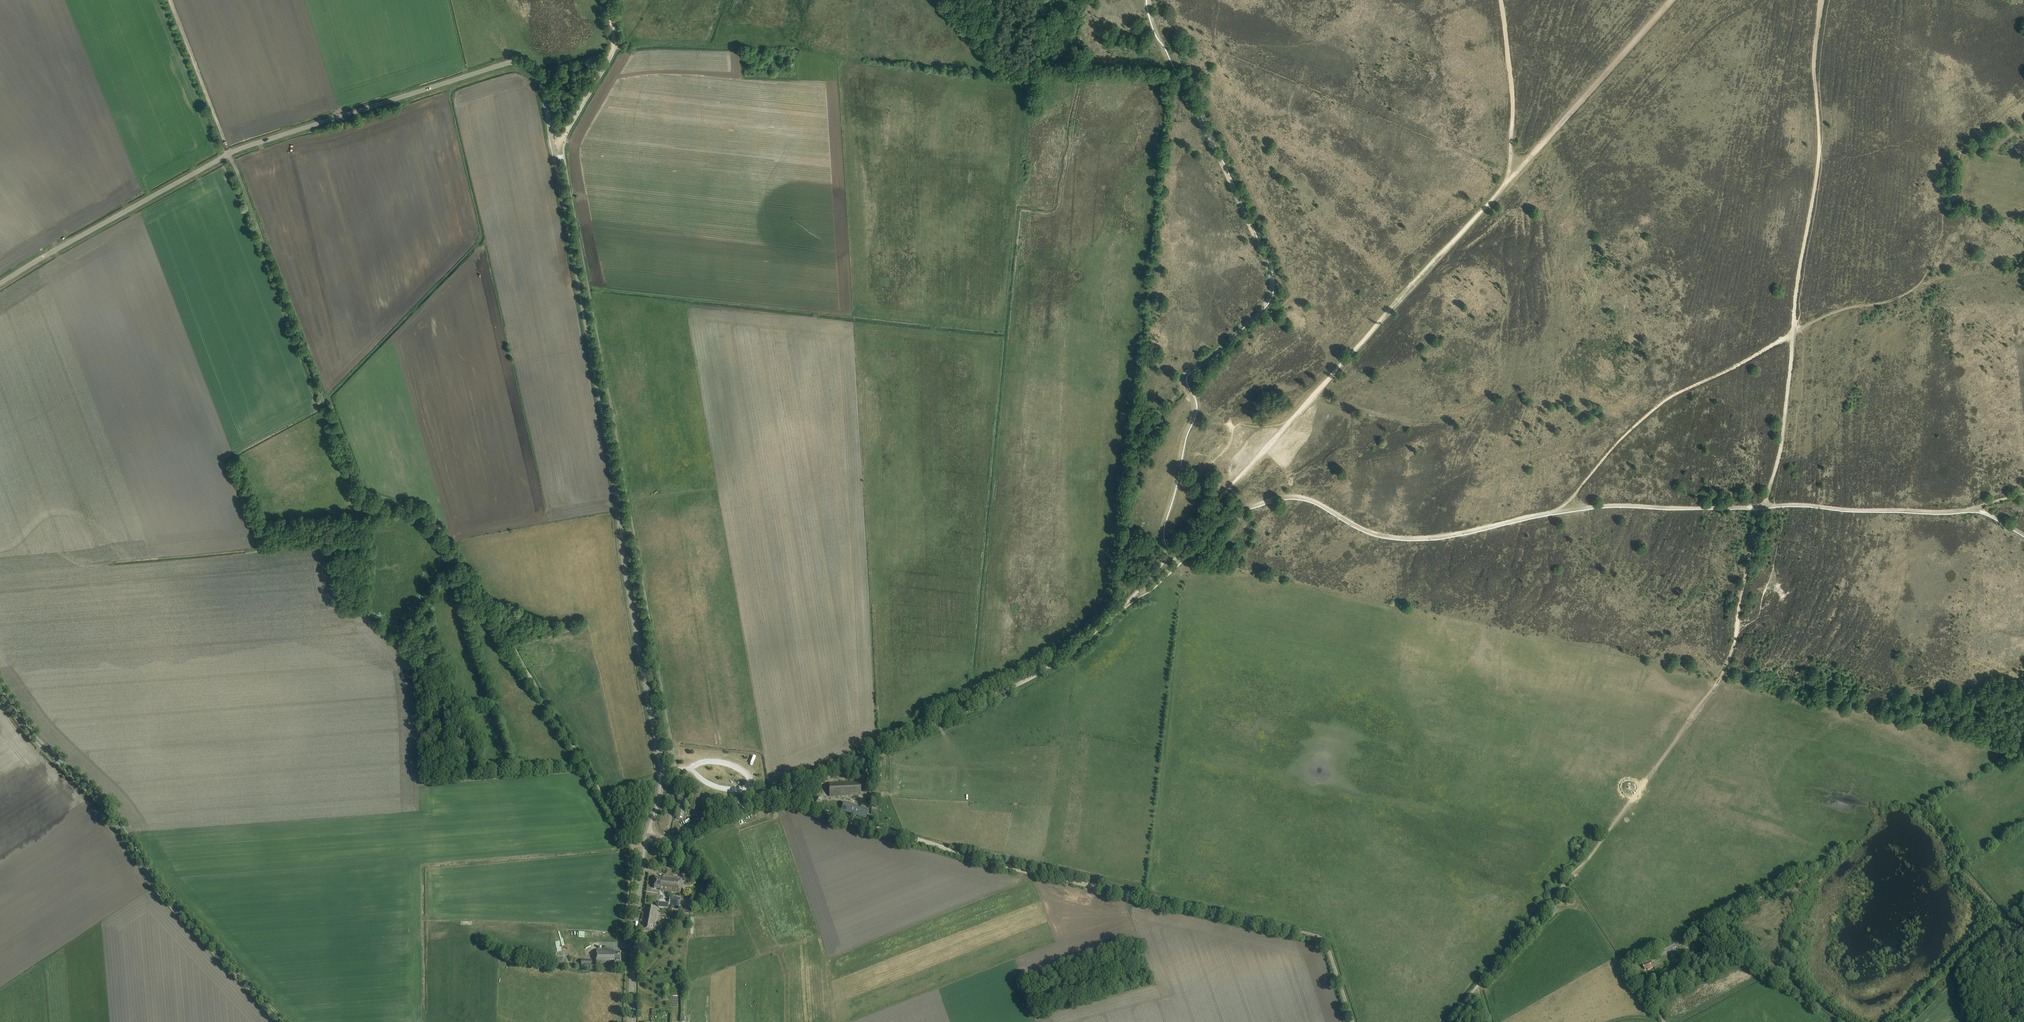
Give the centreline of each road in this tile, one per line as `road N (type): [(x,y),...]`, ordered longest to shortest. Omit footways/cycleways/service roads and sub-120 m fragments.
road 1 (track): [(170,0),(352,476),(436,523),(643,853)]
road 2 (unclassified): [(648,835),(660,769),(555,158)]
road 3 (unclassified): [(0,284),(228,154),(507,63),(538,75),(555,158)]
road 4 (track): [(1352,1021),(1316,936),(993,864),(778,792)]
road 5 (track): [(1149,0),(1163,51),(1271,276),(1262,307),(1184,375),(1194,407),(1161,536),(1180,562)]
road 6 (track): [(1180,562),(1228,517),(1288,496),(1405,538),(1588,507),(1764,506)]
road 7 (track): [(1764,506),(1782,440),(1818,165),(1813,57),(1821,0)]
road 8 (track): [(1501,0),(1513,96),(1508,183),(1293,419)]
road 9 (track): [(1448,1021),(1604,838),(1713,692),(1736,636)]
road 10 (tertiary): [(281,1021),(161,892),(111,812),(0,691)]
road 11 (track): [(871,752),(1061,659),(1133,597)]
road 12 (track): [(1794,331),(1665,401),(1556,514)]
road 13 (track): [(836,1021),(830,958),(1030,881),(1031,872)]
road 14 (track): [(1508,183),(1672,0)]
road 15 (track): [(1783,505),(1942,512),(2023,494)]
road 16 (unclassified): [(648,835),(680,837),(871,752)]
road 17 (track): [(1133,597),(1293,419)]
road 18 (unclassified): [(631,1021),(648,835)]
road 19 (track): [(553,144),(609,57),(608,0)]
road 20 (track): [(1736,636),(1764,506)]

